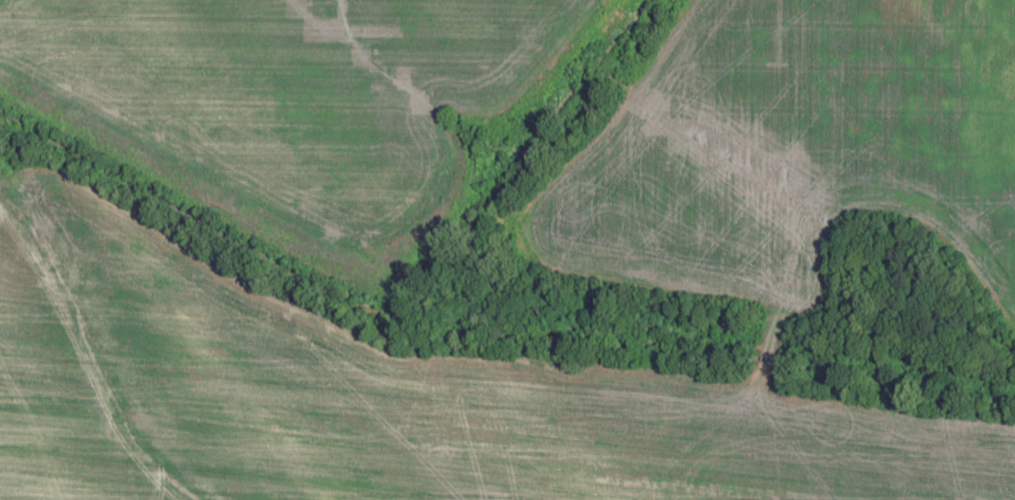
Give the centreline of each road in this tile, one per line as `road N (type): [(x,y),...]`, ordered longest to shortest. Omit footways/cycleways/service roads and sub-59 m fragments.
road 1 (track): [(0,203),(53,292),(122,444),(152,485),(175,499)]

